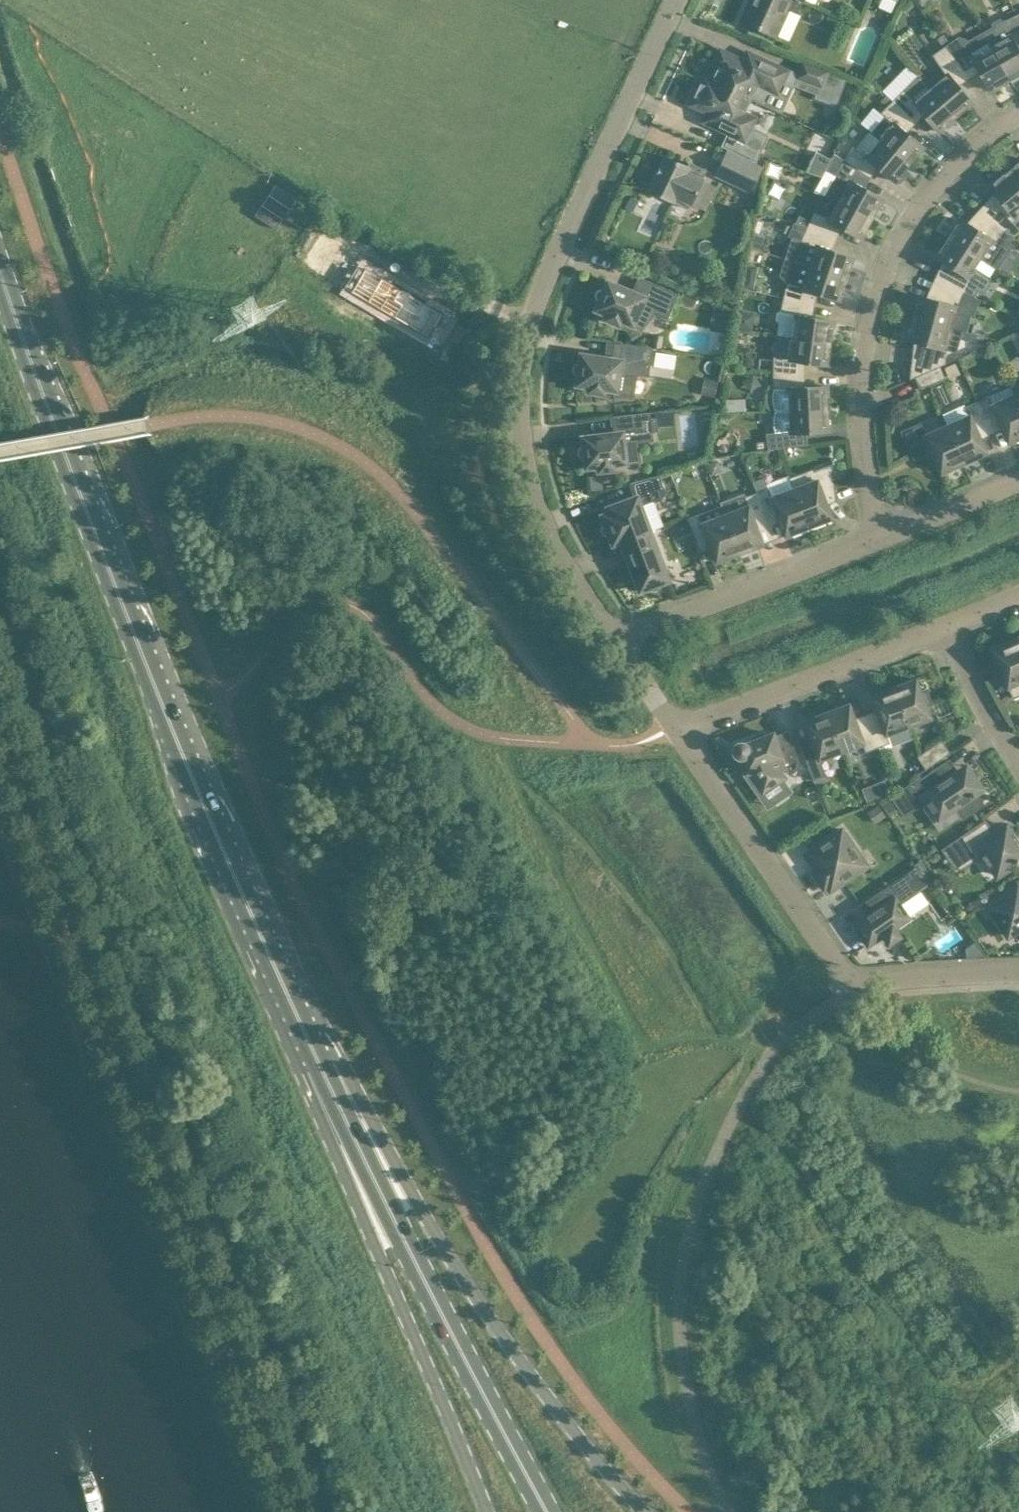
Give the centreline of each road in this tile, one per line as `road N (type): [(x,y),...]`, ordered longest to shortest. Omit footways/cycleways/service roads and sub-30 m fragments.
road 1 (primary): [(319,1064),(170,718),(0,271)]
road 2 (residential): [(614,629),(550,536),(525,460),(524,358),(544,295),(676,0)]
road 3 (primary): [(642,1511),(507,1339),(319,1064)]
road 4 (primary): [(550,1511),(319,1064)]
road 5 (residential): [(879,540),(861,392),(872,301),(909,218),(936,181),(1018,113)]
road 6 (primary): [(319,1064),(373,1236),(488,1511)]
road 7 (residential): [(680,731),(863,980),(1018,972)]
road 8 (residential): [(680,731),(946,626)]
road 9 (residential): [(614,629),(879,540)]
road 10 (residential): [(1018,763),(979,706),(946,626)]
road 11 (residential): [(879,540),(1018,478)]
road 12 (residential): [(680,731),(614,629)]

